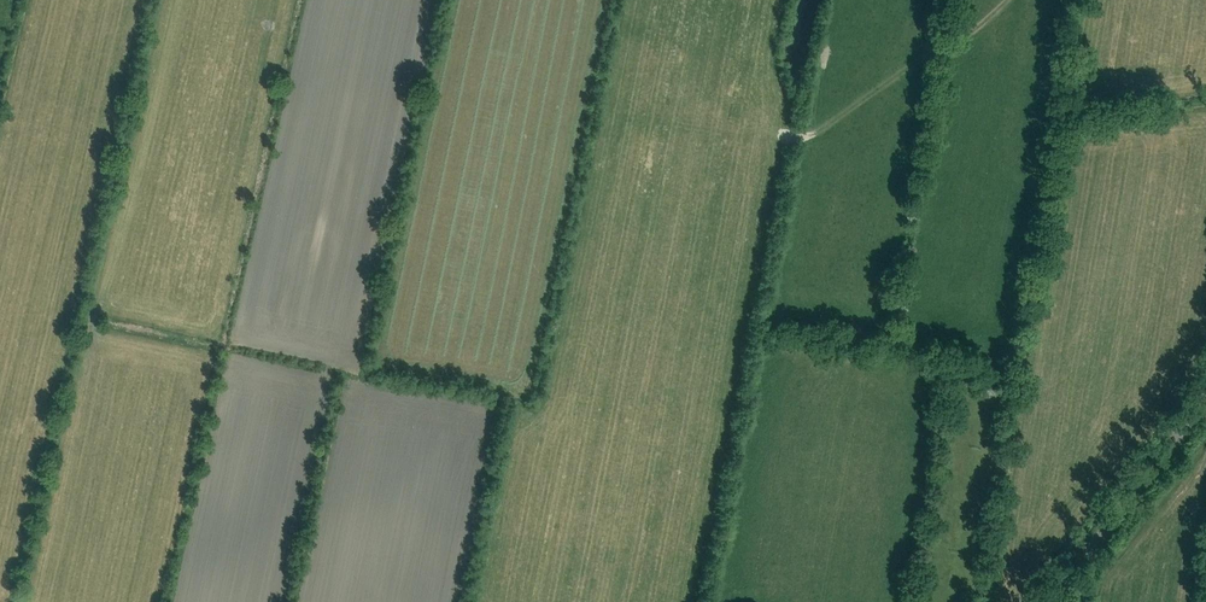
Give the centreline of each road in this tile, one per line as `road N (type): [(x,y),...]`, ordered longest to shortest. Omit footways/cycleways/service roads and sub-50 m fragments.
road 1 (unclassified): [(1042,601),(1205,398)]

